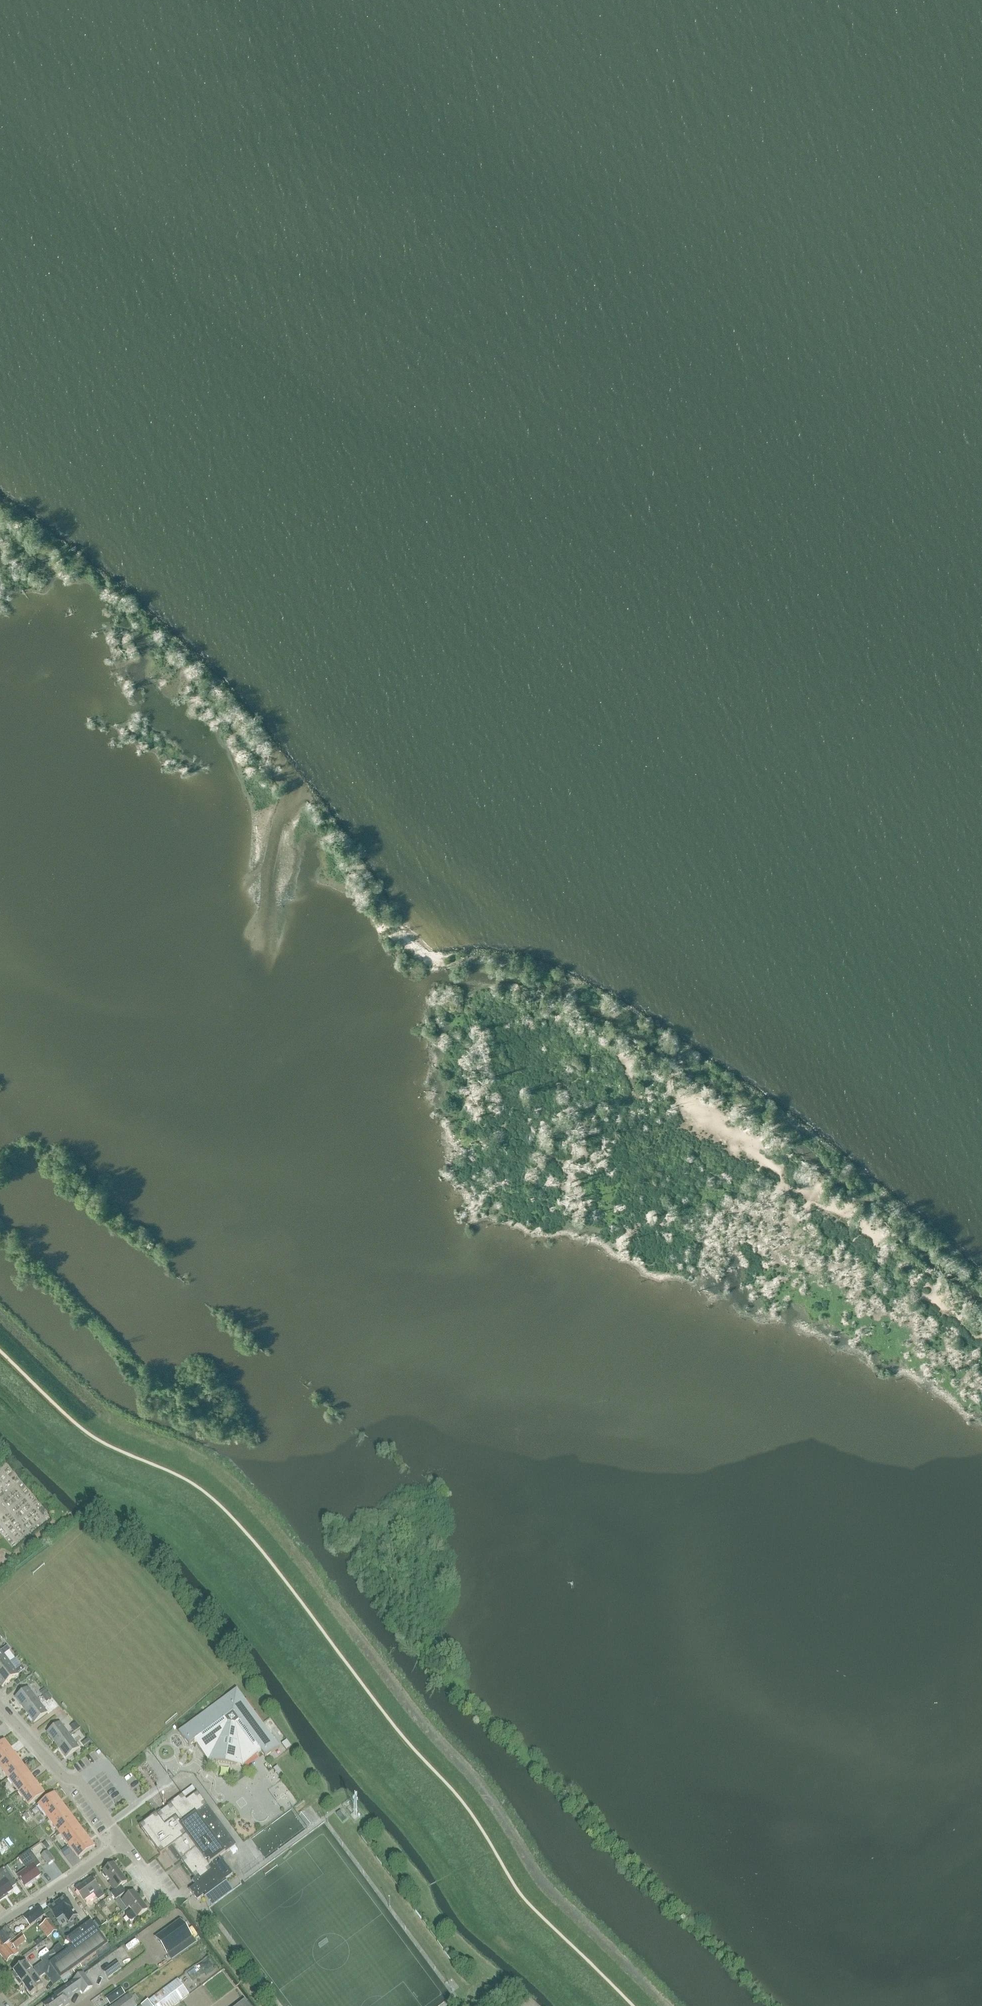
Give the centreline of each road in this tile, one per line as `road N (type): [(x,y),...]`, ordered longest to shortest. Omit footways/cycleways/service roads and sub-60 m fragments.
road 1 (residential): [(0,1707),(79,1782),(124,1842)]
road 2 (residential): [(0,1922),(124,1842)]

